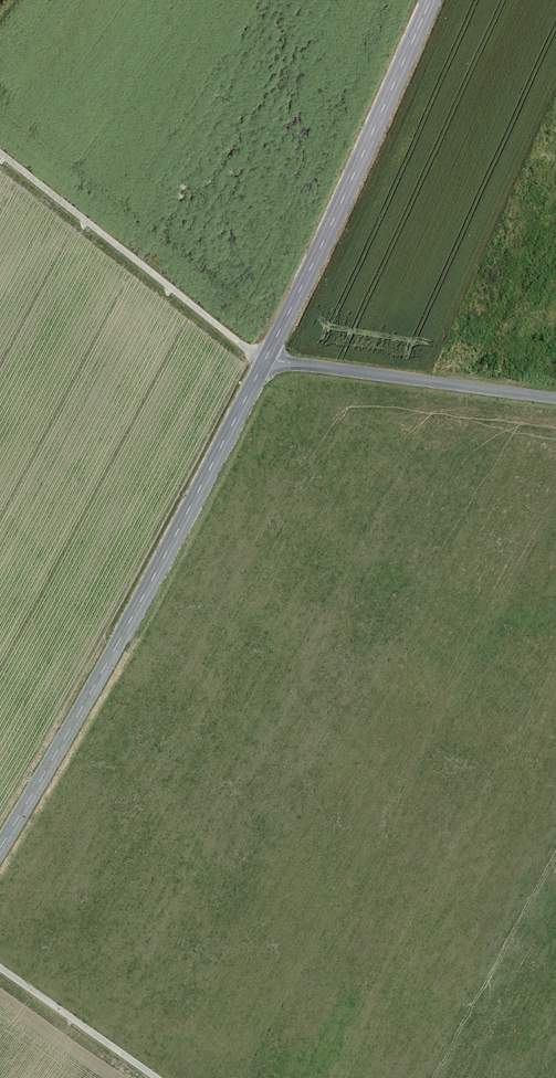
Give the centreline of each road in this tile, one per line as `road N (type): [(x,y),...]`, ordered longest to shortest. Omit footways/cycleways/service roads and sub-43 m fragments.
road 1 (tertiary): [(266,363),(151,590),(0,845)]
road 2 (tertiary): [(429,0),(266,363)]
road 3 (residential): [(555,403),(266,363)]
road 4 (track): [(0,968),(156,1077)]

